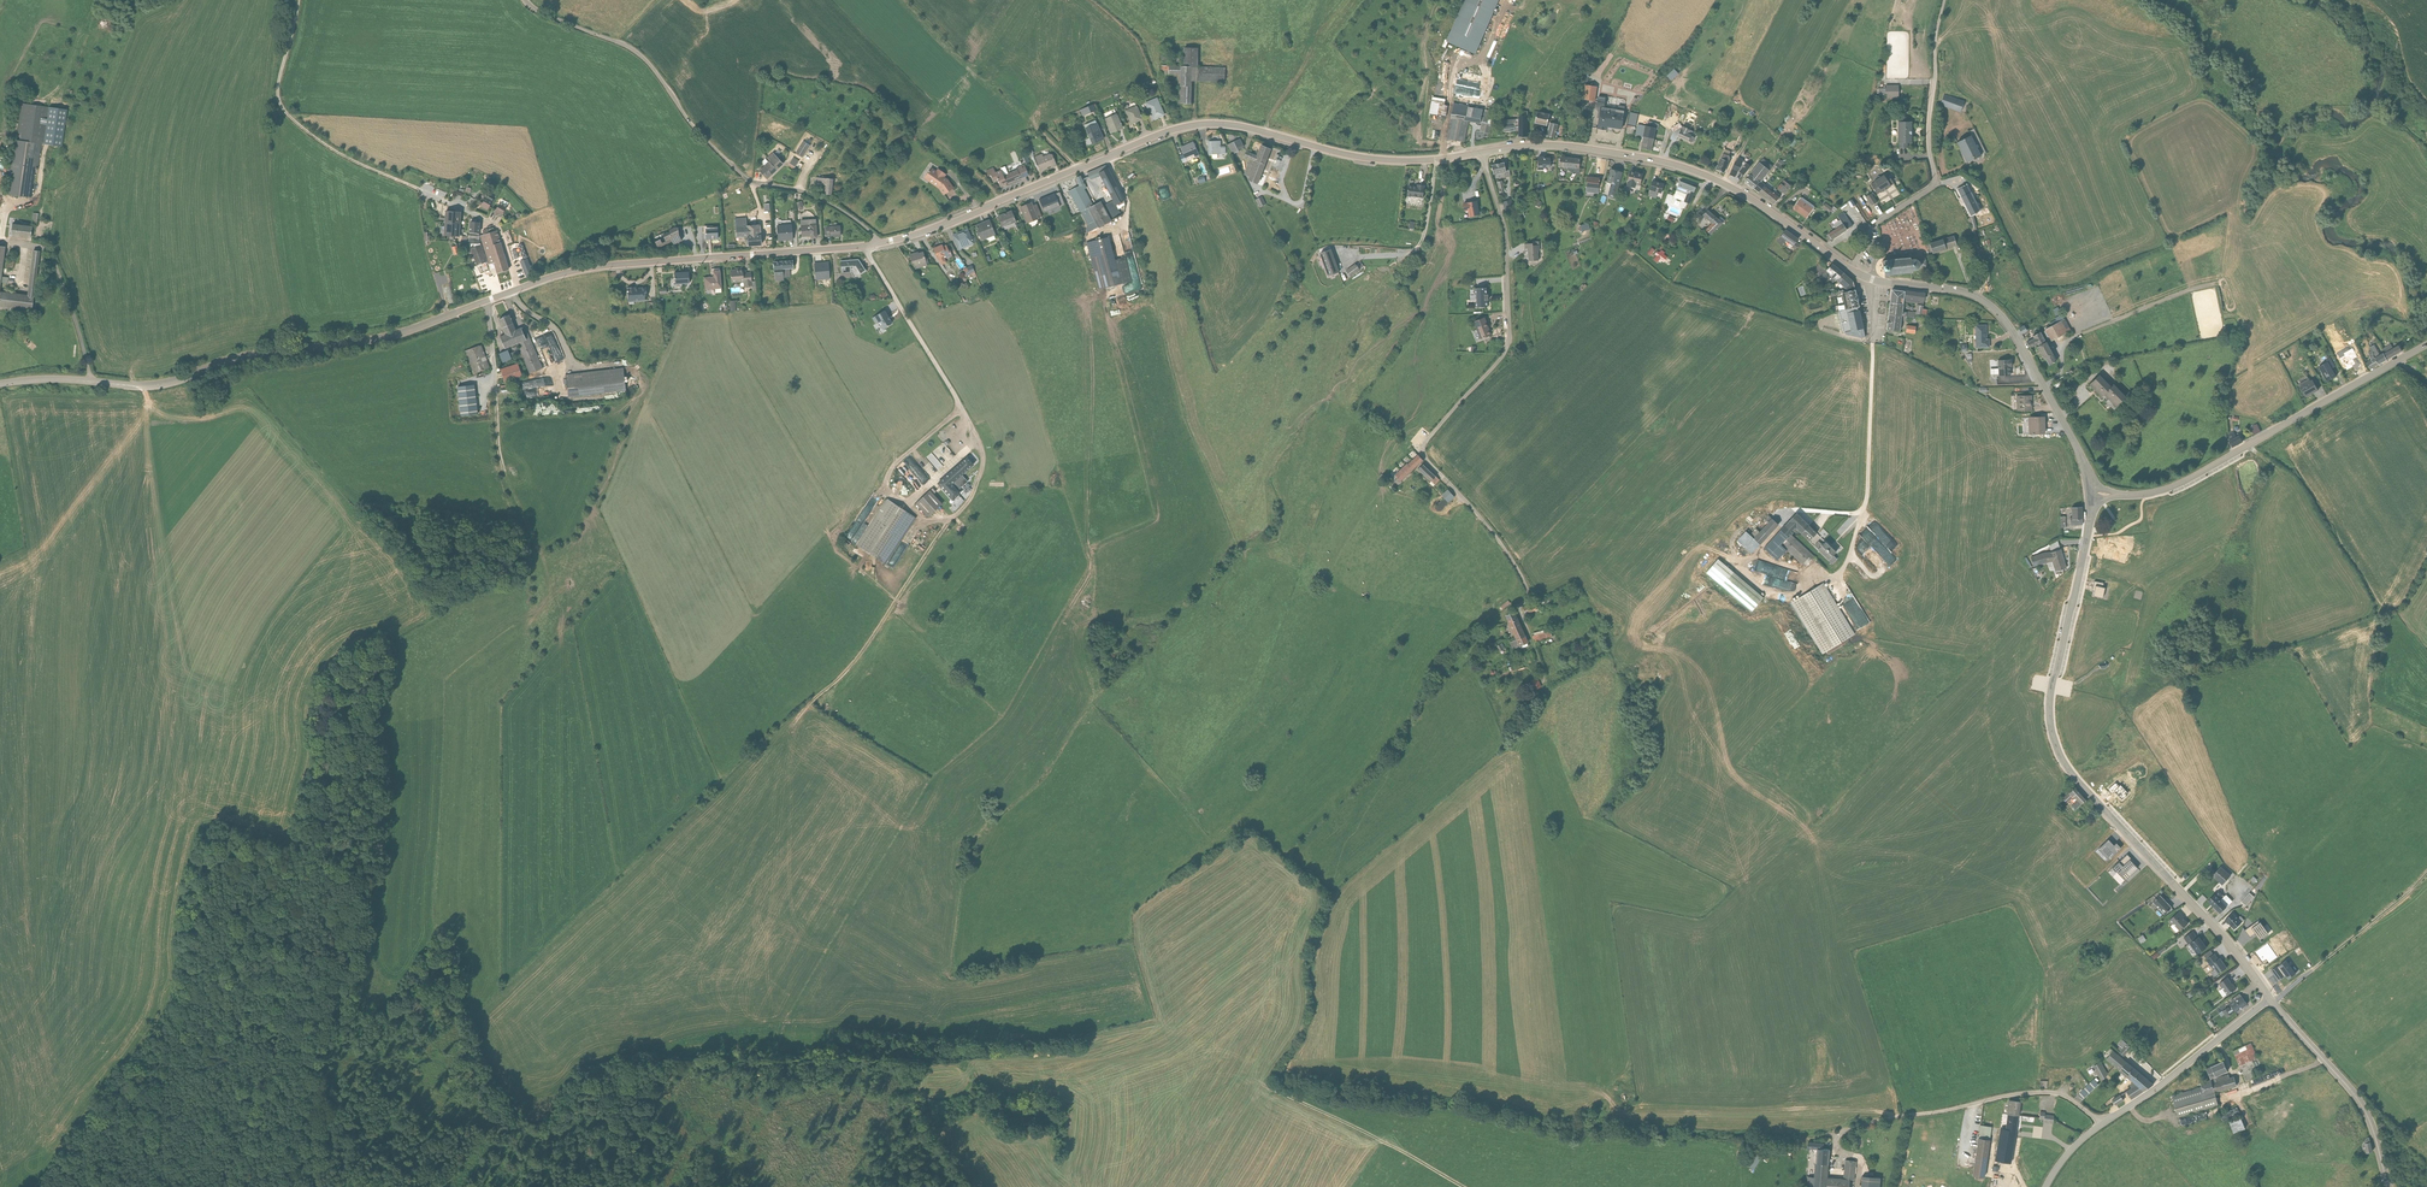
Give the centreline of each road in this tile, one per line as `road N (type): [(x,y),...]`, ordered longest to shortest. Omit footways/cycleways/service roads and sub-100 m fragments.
road 1 (tertiary): [(864,246),(575,271),(397,334),(235,359),(168,383),(0,384)]
road 2 (tertiary): [(1481,152),(1397,162),(1240,126),(1192,125),(880,243)]
road 3 (tertiary): [(2270,998),(2057,749),(2052,697),(2092,500)]
road 4 (unclassified): [(880,243),(827,202),(747,179),(690,123),(637,53),(524,0)]
road 5 (track): [(315,1186),(315,1054),(379,791)]
road 6 (tertiary): [(1851,270),(1754,201),(1690,169),(1562,146),(1481,152)]
road 7 (unclassified): [(1481,152),(1503,220),(1508,339),(1424,443),(1444,477)]
road 8 (track): [(961,406),(982,451),(974,492),(856,660),(808,706)]
road 9 (tertiary): [(2120,494),(2177,484),(2426,344)]
road 10 (tertiary): [(2092,486),(1996,310),(1970,294),(1871,278)]
road 11 (unclassified): [(2102,1124),(2063,1093),(2039,1092),(1838,1134)]
road 12 (track): [(1602,1105),(1596,1127),(1629,1132),(1838,1134)]
road 13 (tertiary): [(2270,998),(2363,1105),(2389,1186)]
road 14 (residential): [(1851,270),(1874,226),(1934,182),(1935,80)]
road 15 (track): [(1268,1087),(1464,1186)]
road 16 (tertiary): [(2102,1124),(2270,998)]
road 17 (track): [(961,406),(893,465),(885,487),(922,518),(949,520)]
road 18 (track): [(1444,477),(1486,522),(1527,587),(1526,597),(1500,612)]
road 19 (track): [(1406,736),(1438,665),(1500,612)]

